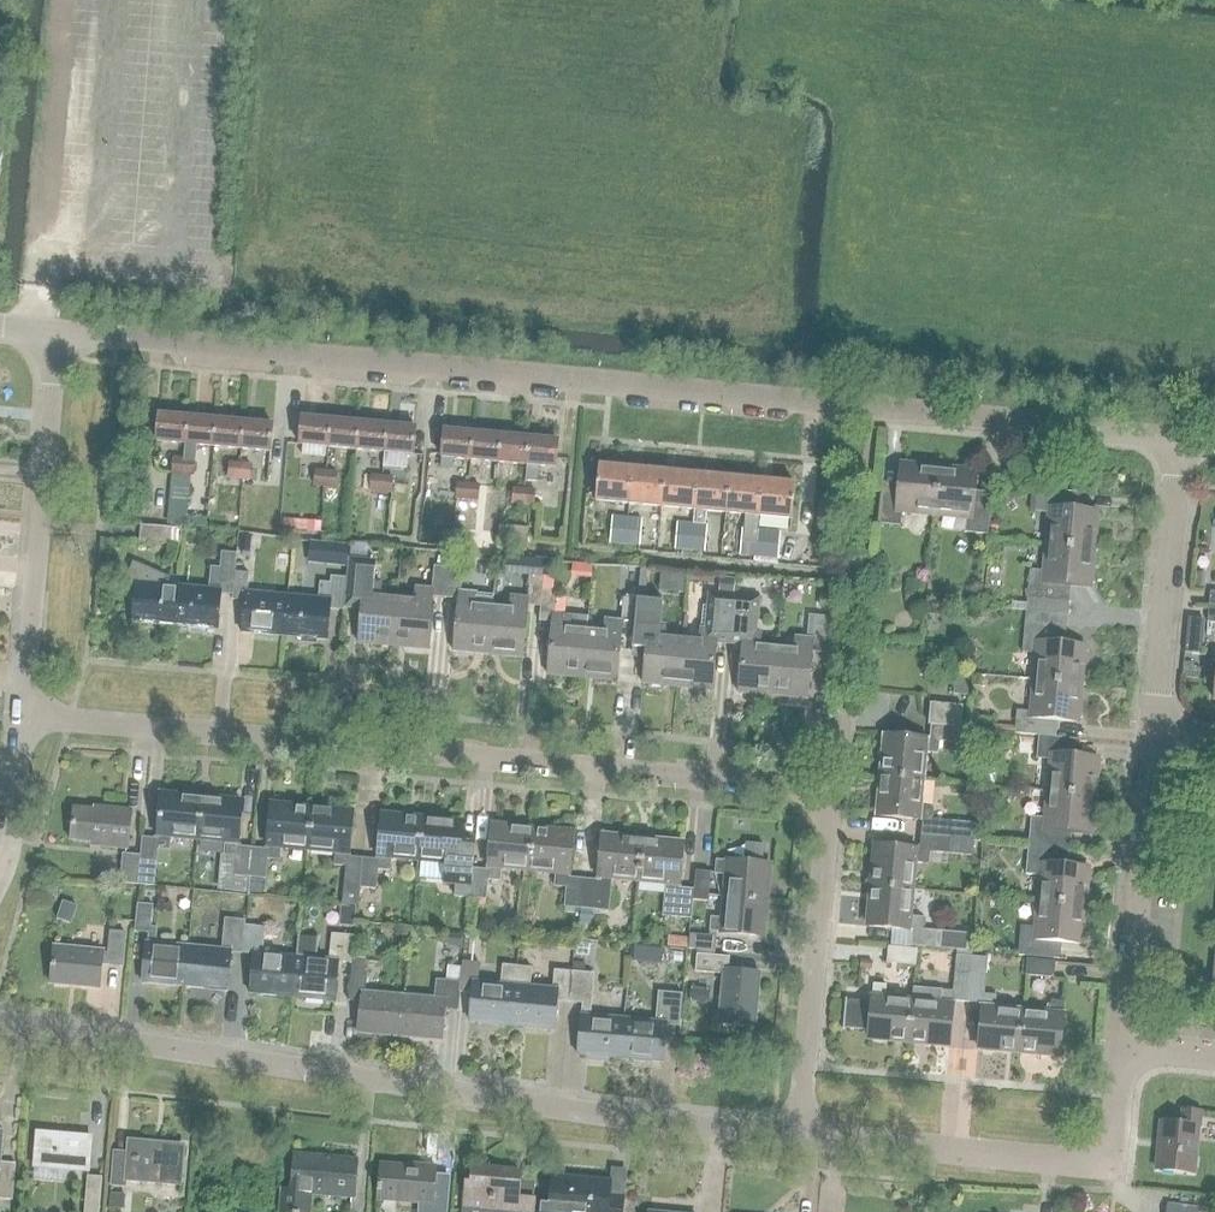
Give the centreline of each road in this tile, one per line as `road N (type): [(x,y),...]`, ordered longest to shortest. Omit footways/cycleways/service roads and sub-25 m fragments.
road 1 (residential): [(797,1136),(826,827),(806,792),(783,782),(21,714)]
road 2 (tertiary): [(1178,440),(58,332)]
road 3 (residential): [(797,1136),(629,1121),(0,1024)]
road 4 (residential): [(1120,1046),(1111,1143),(1087,1162),(797,1136)]
road 5 (residential): [(21,714),(58,332)]
road 6 (residential): [(1120,1046),(1152,737)]
road 7 (residential): [(1152,737),(1178,440)]
road 8 (residential): [(0,868),(21,714)]

